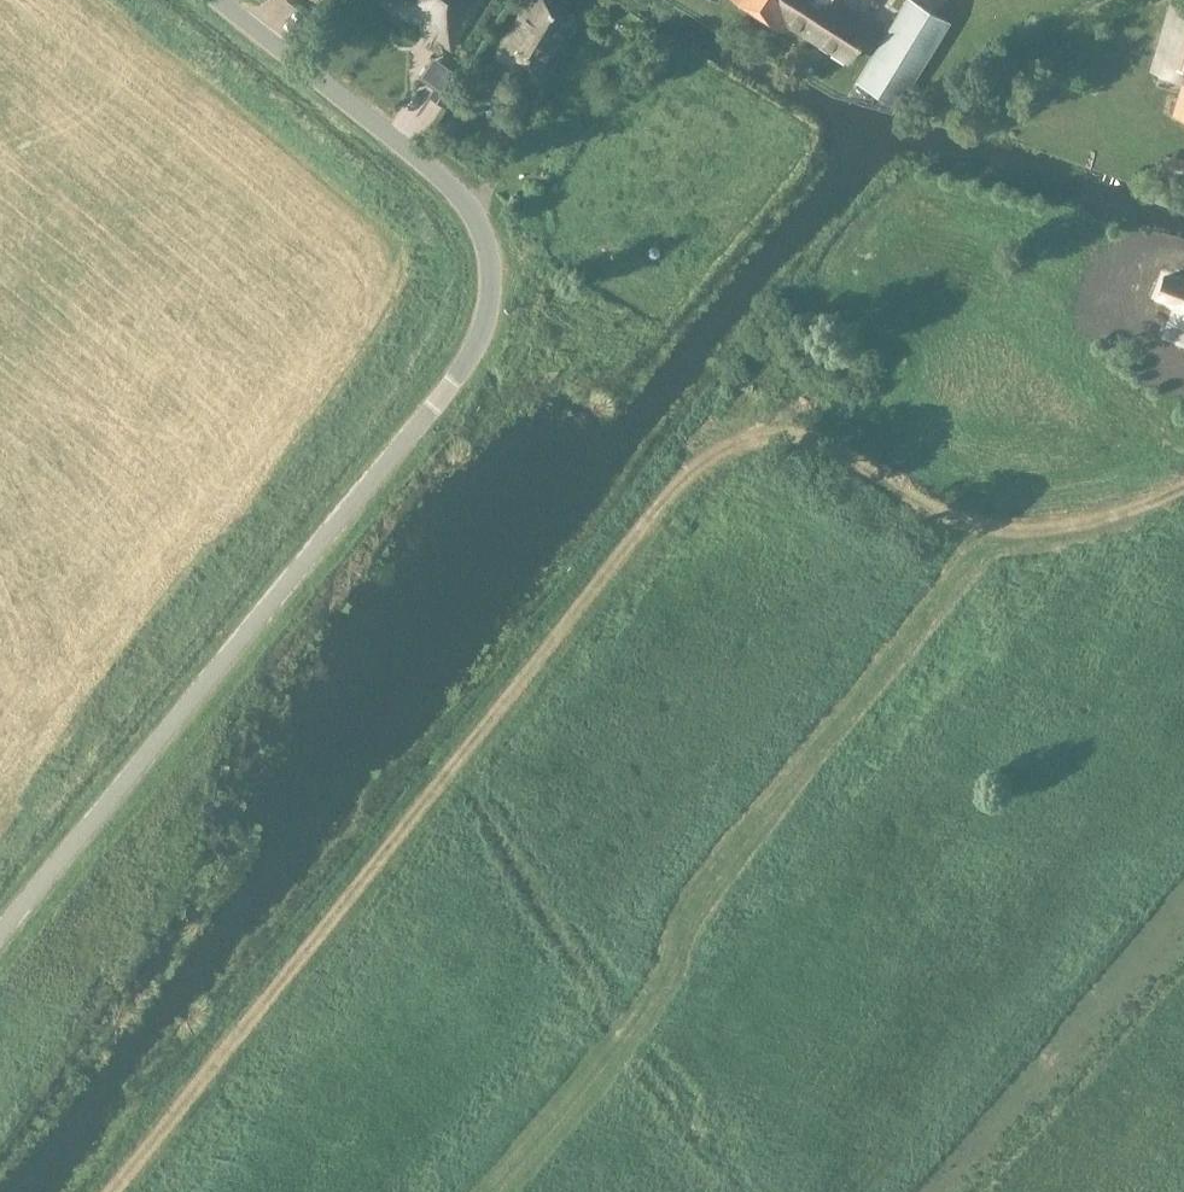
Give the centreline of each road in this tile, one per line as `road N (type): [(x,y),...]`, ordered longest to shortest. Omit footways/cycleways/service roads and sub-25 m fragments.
road 1 (track): [(106,1191),(648,515),(712,449),(744,432),(800,427),(900,496),(990,527)]
road 2 (tertiary): [(0,933),(430,411),(472,350),(488,307),(485,239),(456,192),(218,0)]
road 3 (track): [(1183,487),(1079,523),(990,527)]

